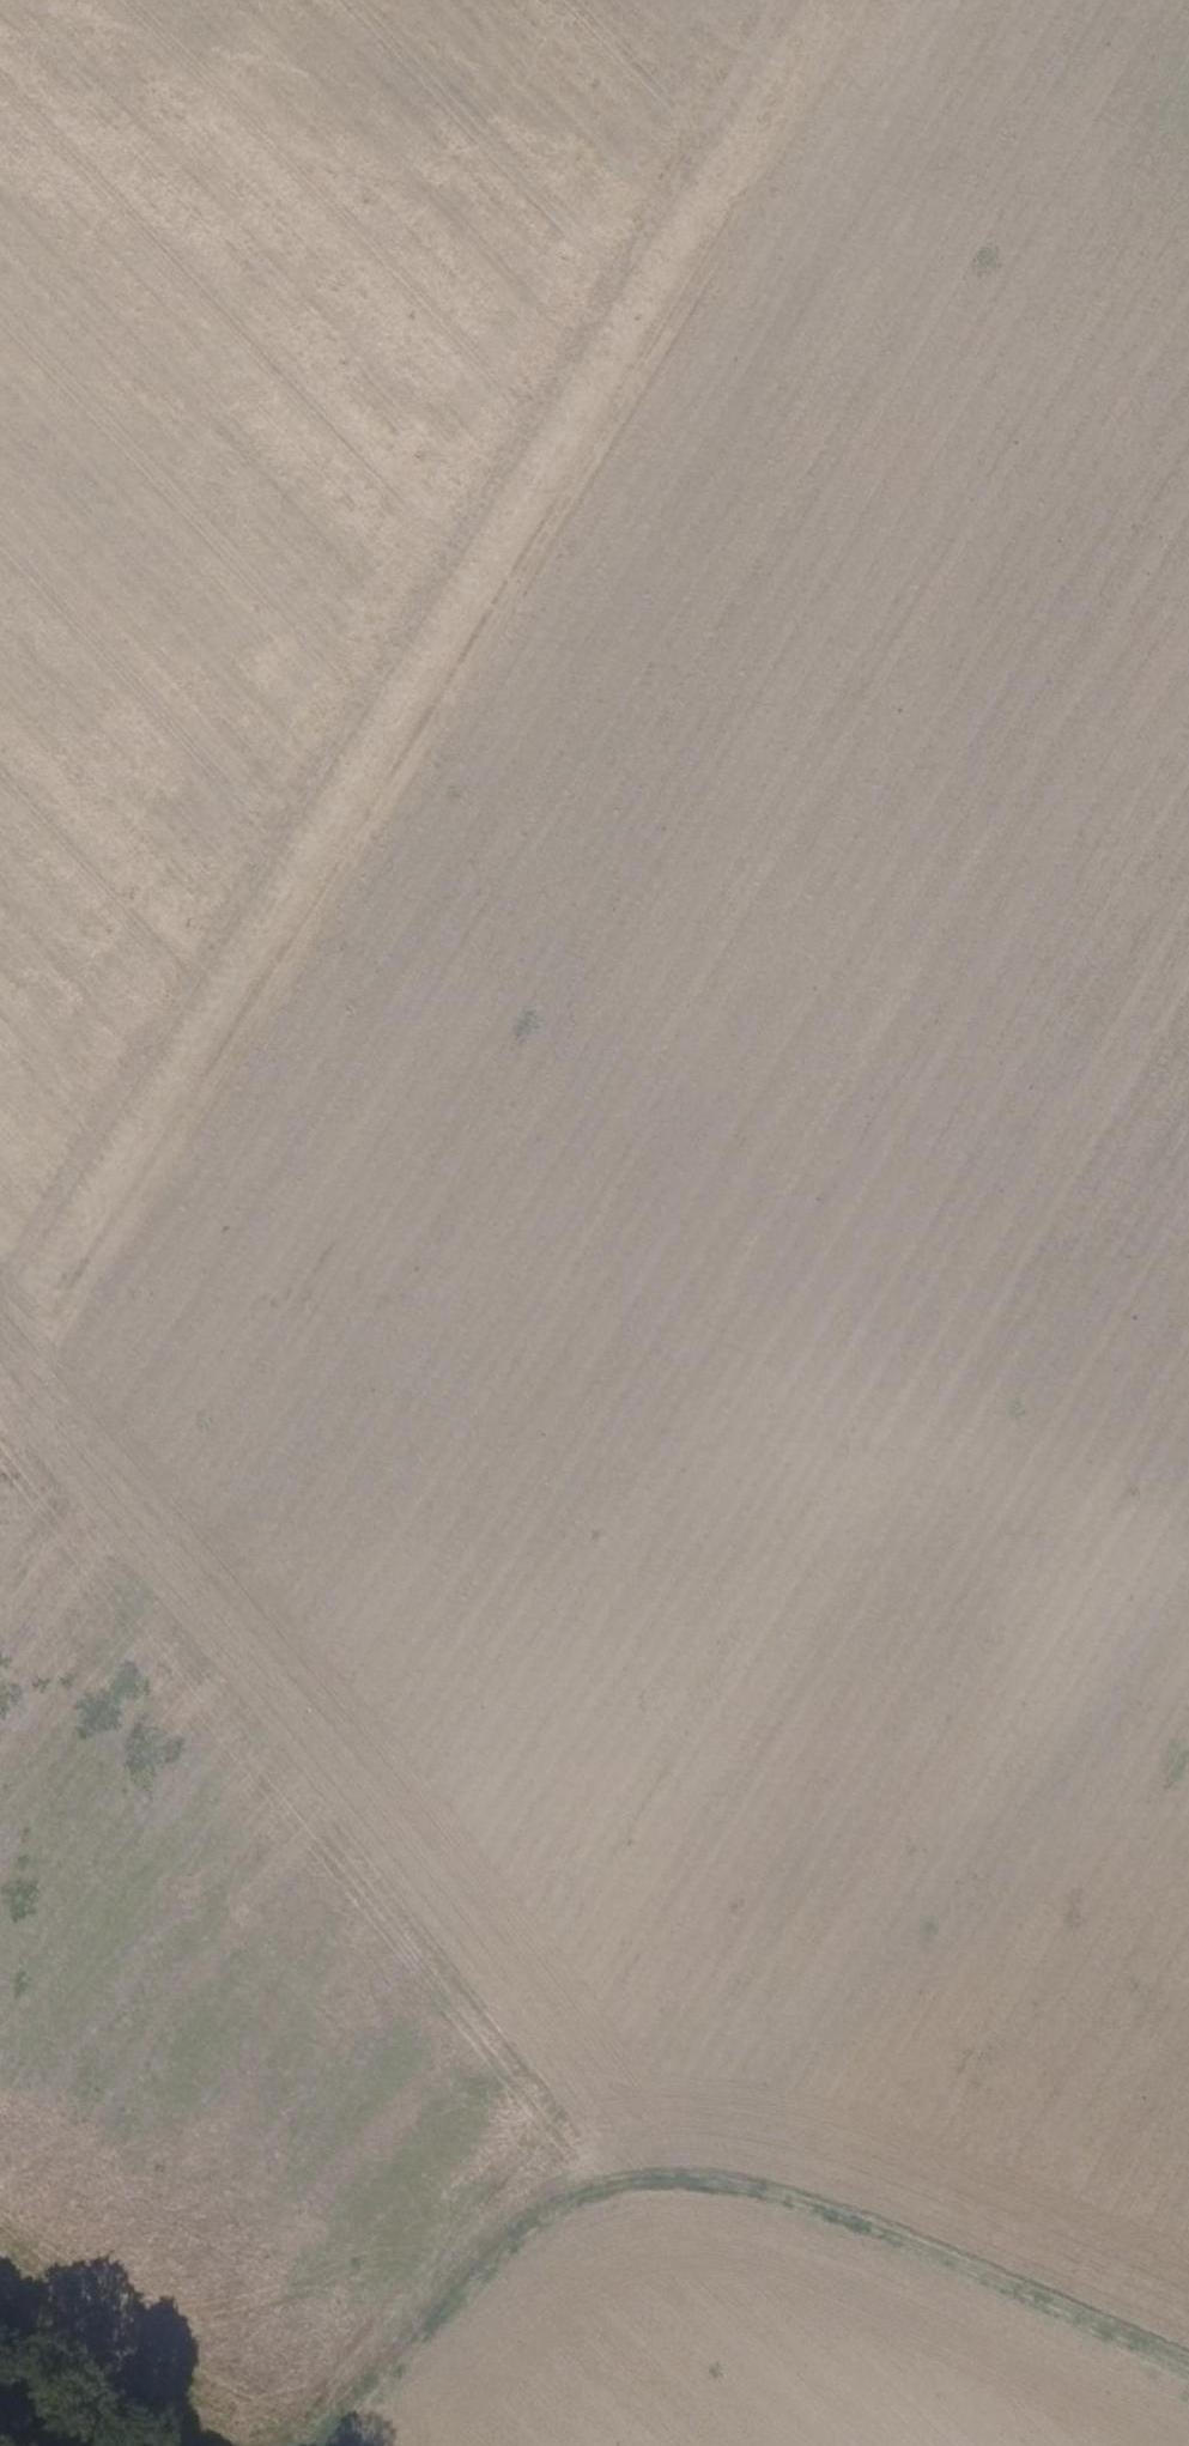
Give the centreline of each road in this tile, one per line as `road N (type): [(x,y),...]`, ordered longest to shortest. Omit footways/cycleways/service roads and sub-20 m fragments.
road 1 (track): [(1188,2375),(962,2266),(781,2199),(632,2175),(570,2187),(510,2233),(320,2445)]

